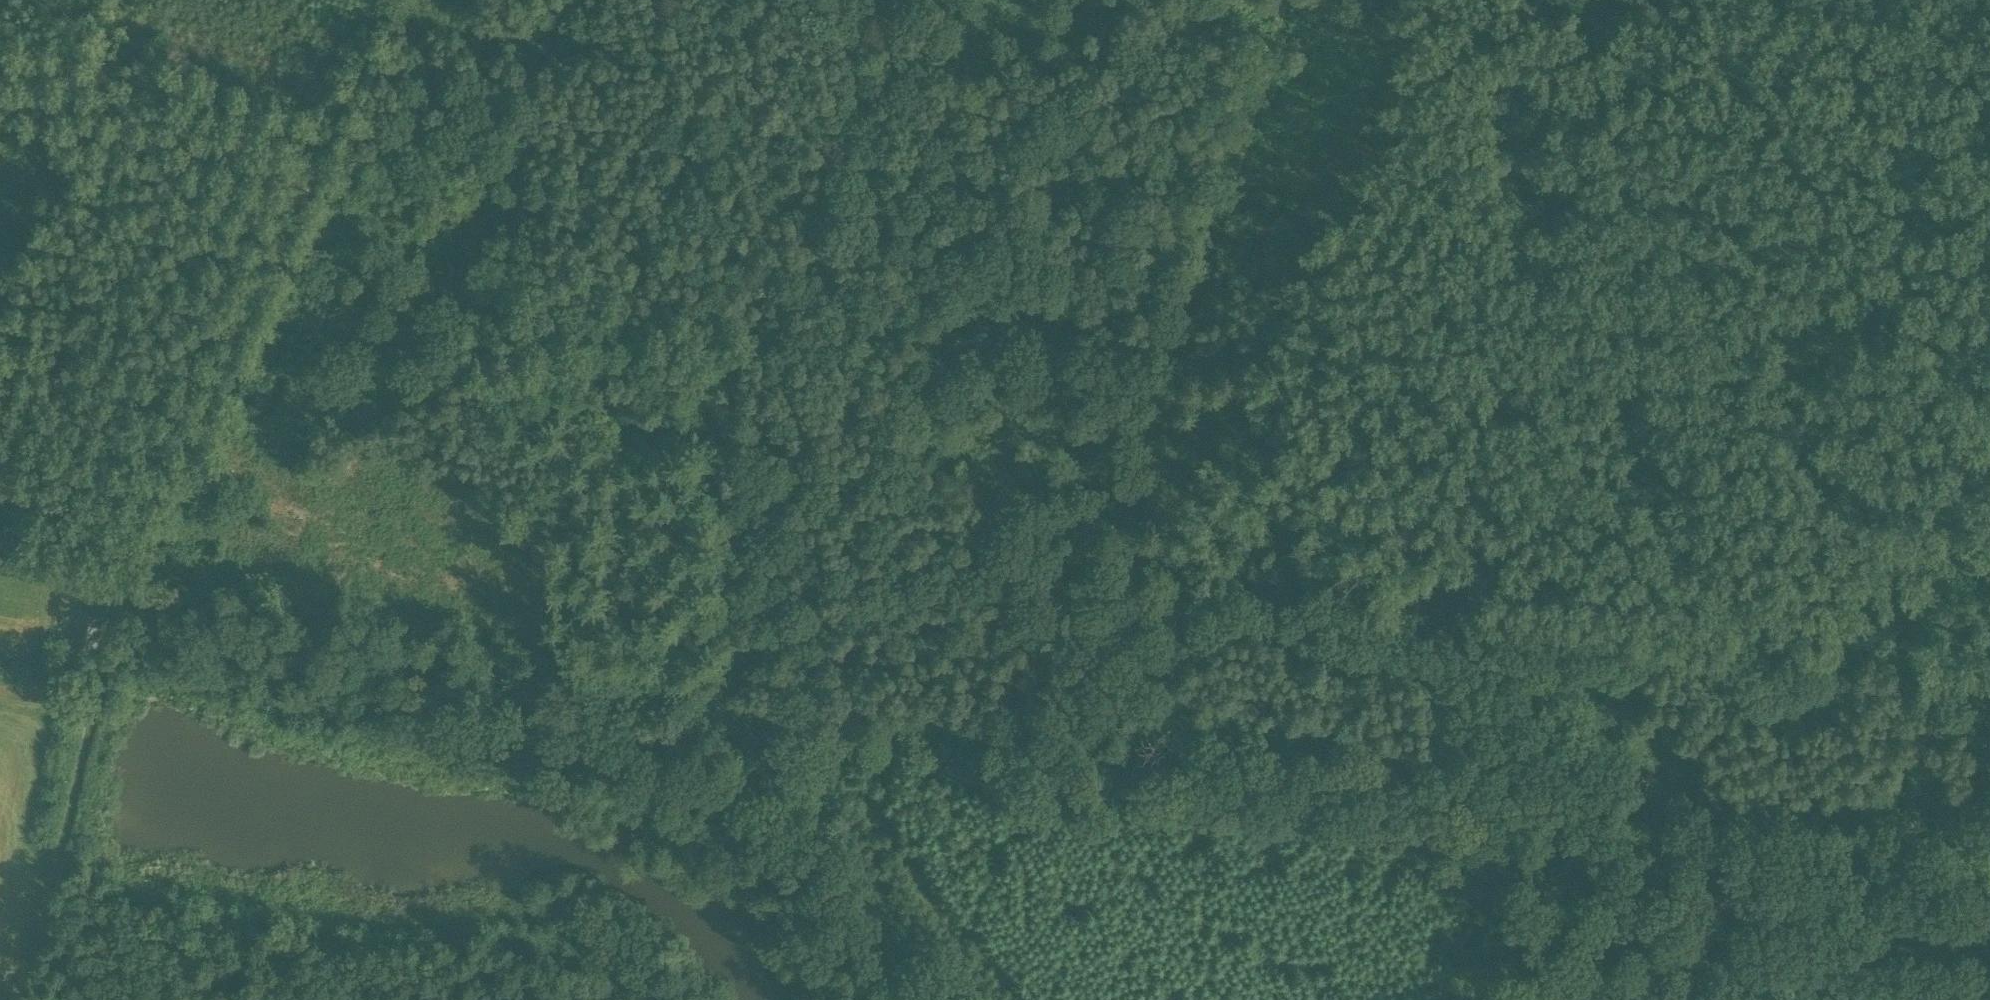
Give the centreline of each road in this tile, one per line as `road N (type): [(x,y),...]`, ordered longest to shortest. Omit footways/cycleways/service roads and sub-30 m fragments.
road 1 (track): [(133,591),(115,629),(27,999)]

